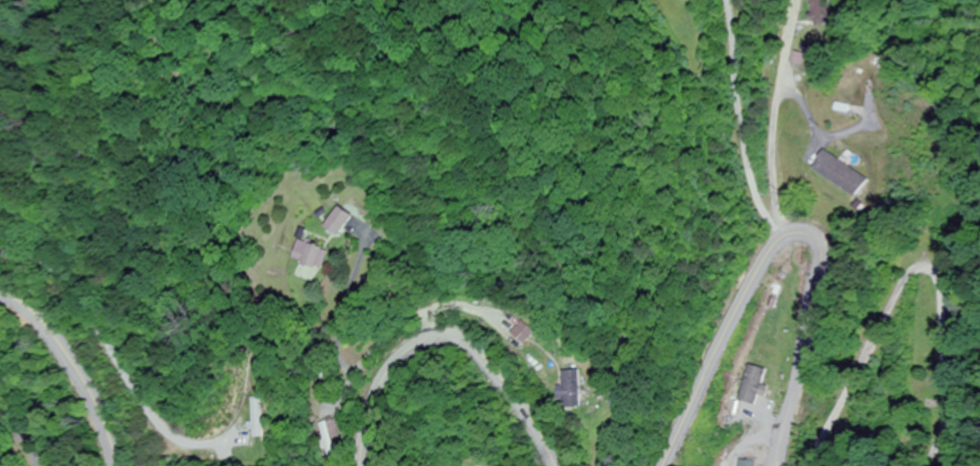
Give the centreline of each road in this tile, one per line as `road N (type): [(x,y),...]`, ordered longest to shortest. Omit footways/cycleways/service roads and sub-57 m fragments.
road 1 (secondary): [(773,465),(818,255),(815,242),(794,232),(764,258),(661,465)]
road 2 (secondary): [(555,465),(479,353),(454,337),(424,341),(395,364),(379,388),(358,465)]
road 3 (secondary): [(119,465),(78,370),(32,312),(0,292)]

